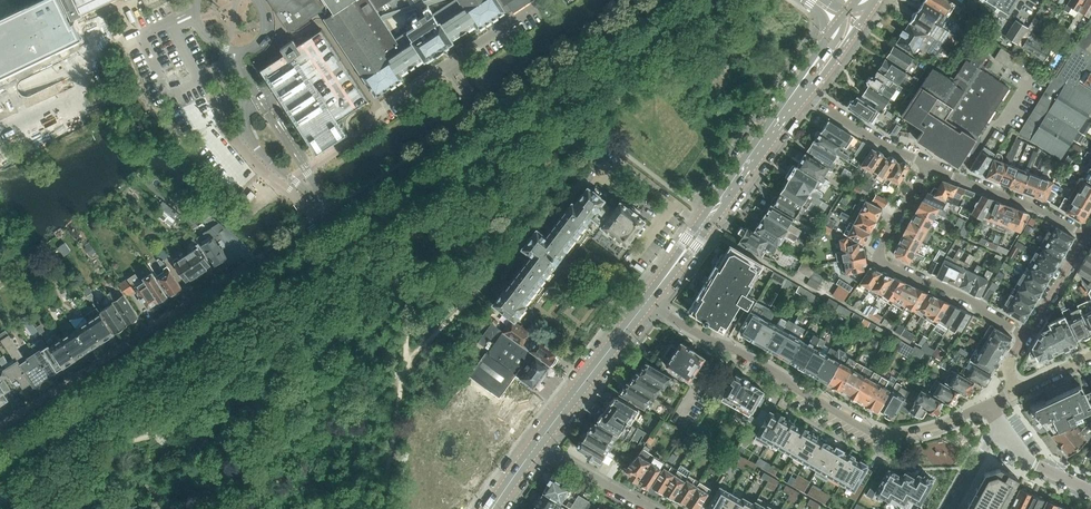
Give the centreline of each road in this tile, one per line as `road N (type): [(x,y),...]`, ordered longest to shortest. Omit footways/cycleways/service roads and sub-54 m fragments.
road 1 (residential): [(661,0),(327,222)]
road 2 (residential): [(0,436),(327,222)]
road 3 (residential): [(989,405),(934,428),(879,434),(647,301)]
road 4 (residential): [(1025,336),(972,301),(879,259),(928,166)]
road 5 (secondary): [(647,301),(800,92)]
road 6 (secondary): [(536,445),(647,301)]
road 7 (residential): [(928,166),(1085,236)]
road 8 (residential): [(800,92),(928,166)]
road 9 (residential): [(536,445),(661,508)]

